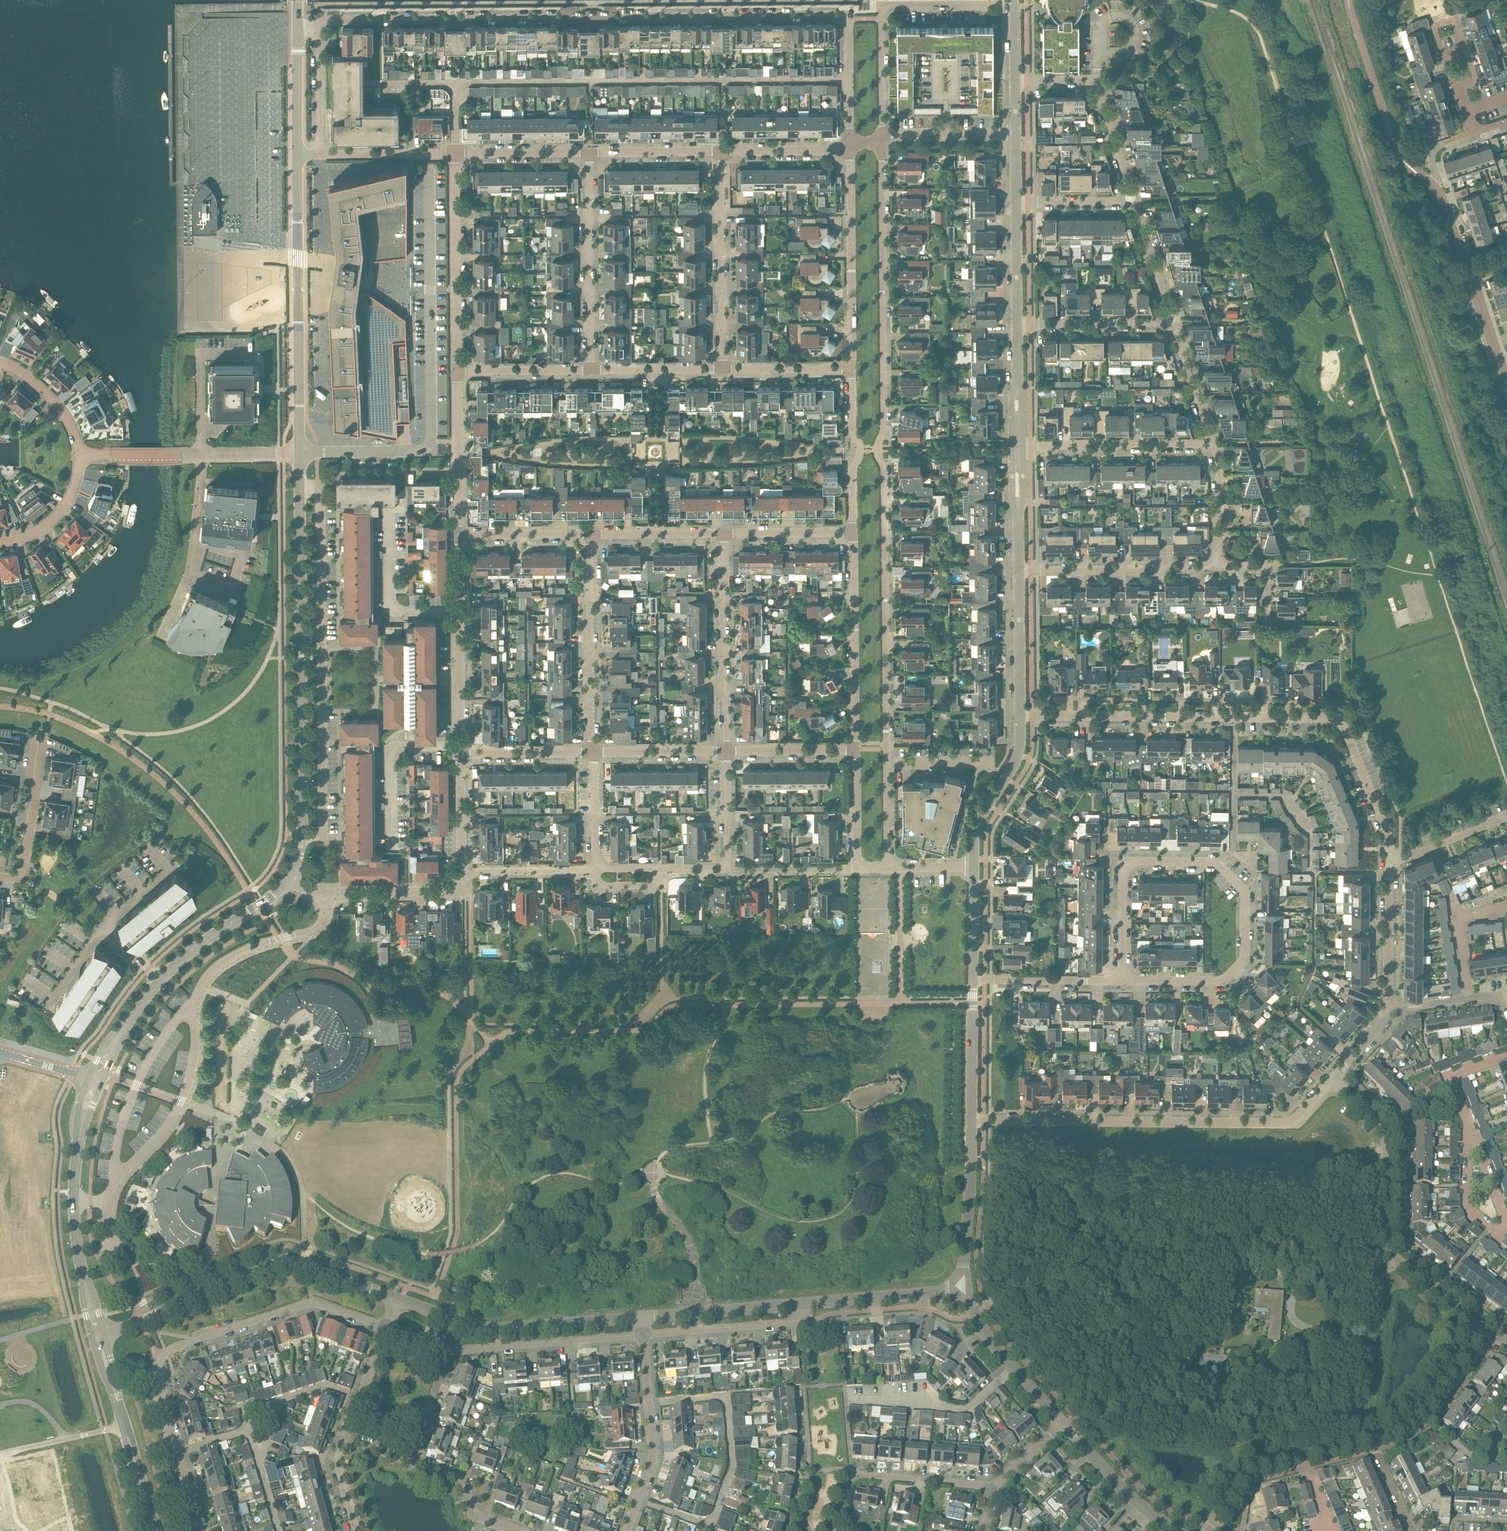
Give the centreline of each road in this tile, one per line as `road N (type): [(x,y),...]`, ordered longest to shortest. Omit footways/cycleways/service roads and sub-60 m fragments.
road 1 (residential): [(317,31),(332,18),(850,18)]
road 2 (residential): [(1020,715),(1342,719),(1390,841),(1390,864)]
road 3 (residential): [(201,1530),(156,1378),(173,1346),(313,1302),(387,1327)]
road 4 (residential): [(300,453),(430,452),(430,169)]
road 5 (residential): [(971,1118),(1291,1124),(1333,1078)]
road 6 (tertiary): [(301,487),(303,835)]
road 7 (residential): [(1122,981),(1122,875),(1136,861),(1210,861),(1243,890),(1245,955),(1218,982)]
road 8 (residential): [(876,447),(883,428),(882,134)]
road 9 (residential): [(1333,1078),(1387,1137),(1391,1254),(1479,1331)]
road 10 (residential): [(105,1334),(286,1260),(397,1297)]
road 11 (residential): [(886,749),(884,469),(876,447)]
road 12 (tertiary): [(299,410),(298,154)]
road 13 (residential): [(397,1297),(489,1330),(642,1317)]
road 14 (residential): [(590,370),(590,149)]
road 15 (residential): [(852,368),(850,148)]
road 16 (residential): [(723,369),(722,149)]
road 17 (residential): [(723,532),(726,751)]
road 18 (residential): [(458,371),(455,152)]
road 19 (residential): [(81,456),(300,453)]
road 20 (residential): [(593,533),(593,752)]
road 21 (residential): [(462,752),(459,534)]
road 22 (residential): [(856,749),(854,532)]
road 23 (residential): [(1134,199),(1096,79),(1015,81)]
road 24 (residential): [(1207,1530),(1247,1470),(1373,1439)]
road 25 (residential): [(627,1530),(653,1446),(644,1334)]
road 26 (residential): [(1018,570),(1217,567)]
road 27 (residential): [(831,1530),(854,1476),(992,1488)]
road 28 (residential): [(450,1350),(644,1334)]
road 29 (residential): [(1018,446),(1212,440)]
road 30 (residential): [(289,877),(327,892),(439,891),(460,871)]
road 31 (residential): [(322,647),(321,504),(319,486),(301,487)]
road 32 (residential): [(644,1334),(803,1321),(802,1304)]
road 33 (residential): [(971,1118),(966,1289)]
road 34 (residential): [(966,1289),(991,1341),(1064,1424)]
road 35 (residential): [(392,849),(391,755),(406,747),(462,752)]
road 36 (residential): [(1466,268),(1435,187),(1432,151),(1472,133)]
road 37 (residential): [(802,1304),(966,1289)]
road 38 (residential): [(1020,715),(1015,761),(977,822),(975,867)]
road 39 (tertiary): [(289,877),(161,978)]
road 40 (residential): [(459,534),(458,371)]
road 41 (residential): [(323,712),(373,711),(376,653),(322,647)]
road 42 (residential): [(0,878),(25,879),(42,743)]
road 43 (residential): [(642,1317),(802,1304)]
road 44 (residential): [(1018,323),(1177,321)]
road 45 (residential): [(1064,1424),(1115,1482),(1177,1530)]
road 46 (residential): [(1373,1439),(1412,1418),(1479,1331)]
road 47 (tertiary): [(80,1132),(75,1224),(85,1284)]
road 48 (residential): [(1122,981),(972,979)]
road 49 (residential): [(1018,570),(1020,715)]
road 50 (residential): [(1390,864),(1388,1009)]
road 51 (residential): [(303,835),(324,833),(323,712)]
road 52 (residential): [(972,979),(971,1118)]
road 53 (residential): [(1472,133),(1446,55),(1464,50),(1452,15)]
road 54 (residential): [(319,154),(455,152)]
road 55 (residential): [(455,152),(590,149)]
road 56 (residential): [(593,533),(459,534)]
road 57 (residential): [(593,869),(460,871)]
road 58 (residential): [(726,751),(593,752)]
road 59 (residential): [(590,370),(723,369)]
road 60 (residential): [(458,371),(590,370)]
road 61 (residential): [(590,149),(722,149)]
road 62 (residential): [(854,532),(723,532)]
road 63 (residential): [(593,752),(462,752)]
road 64 (residential): [(856,749),(726,751)]
road 65 (residential): [(723,532),(593,533)]
road 66 (residential): [(857,868),(727,867)]
road 67 (residential): [(850,148),(850,18)]
road 68 (residential): [(1388,1009),(1493,996),(1506,1016)]
road 69 (residential): [(1177,321),(1134,199)]
road 70 (residential): [(0,542),(55,519),(79,479),(81,456)]
road 71 (residential): [(723,369),(852,368)]
road 72 (residential): [(81,456),(55,400),(0,363)]
road 73 (residential): [(722,149),(850,148)]
road 74 (unclassified): [(0,1454),(125,1427)]
road 75 (residential): [(1217,567),(1212,440)]
road 76 (residential): [(1390,864),(1506,817)]
road 77 (residential): [(1212,440),(1177,321)]
road 78 (residential): [(1018,446),(1018,570)]
road 79 (residential): [(317,31),(319,154)]
road 80 (residential): [(1018,323),(1018,446)]
road 81 (residential): [(1506,384),(1466,268)]
road 82 (residential): [(1016,201),(1018,323)]
road 83 (tertiary): [(298,154),(296,32)]
road 84 (residential): [(1506,1056),(1449,1079),(1472,1135)]
road 85 (residential): [(104,927),(55,1001),(30,983)]

